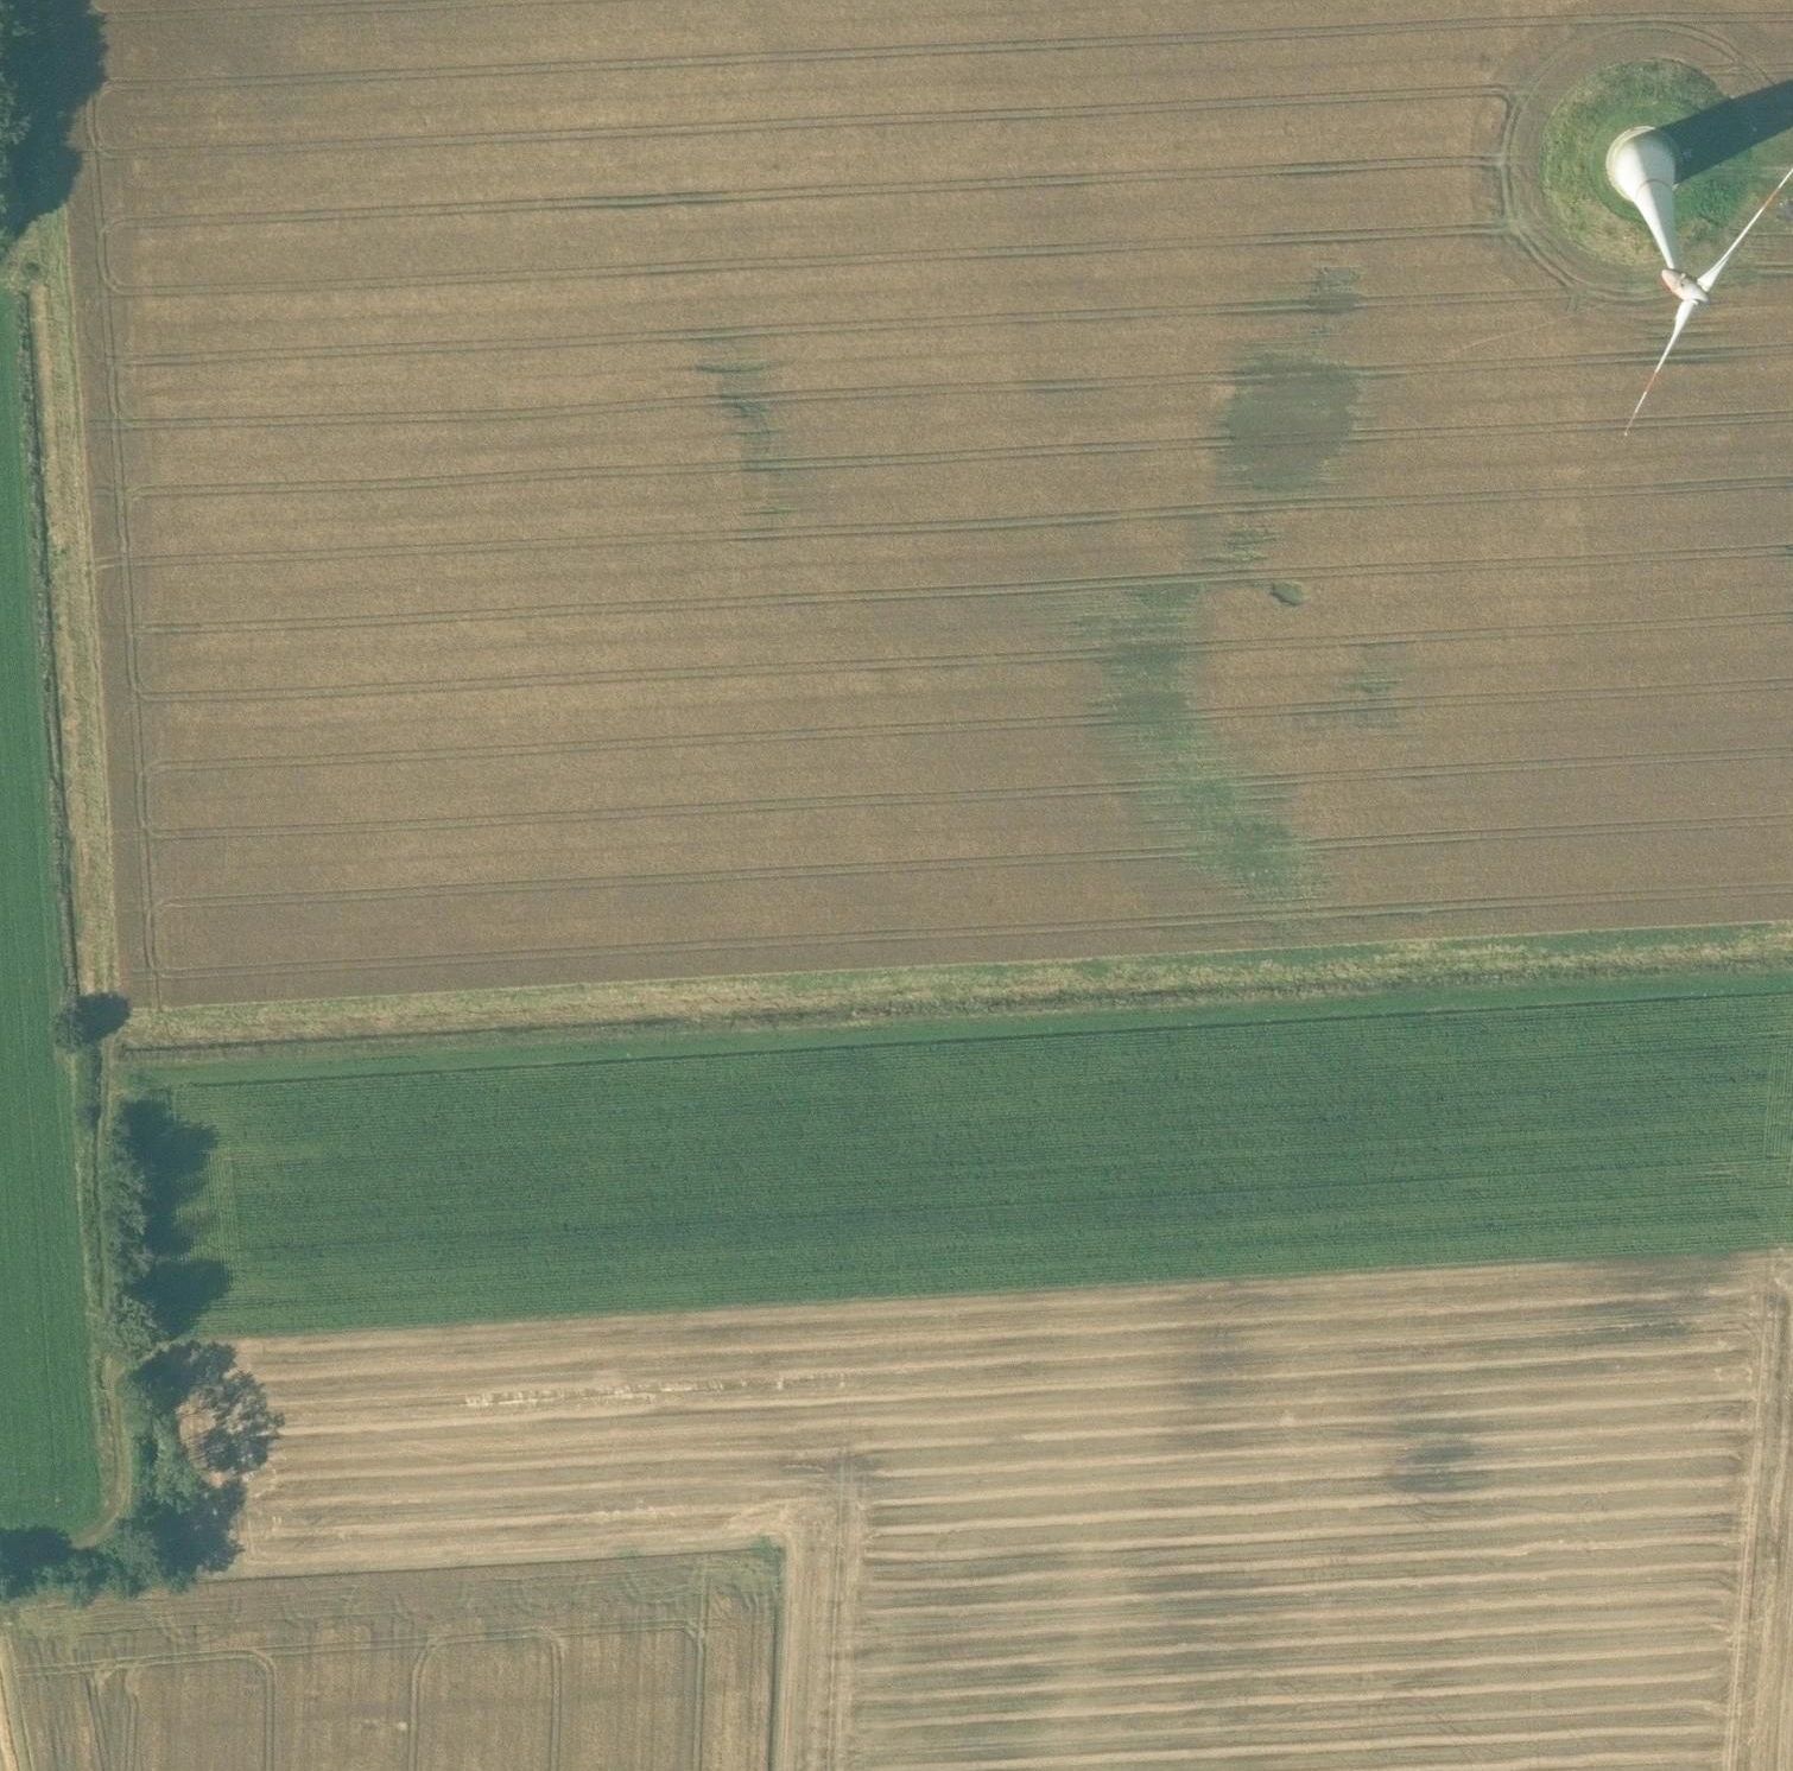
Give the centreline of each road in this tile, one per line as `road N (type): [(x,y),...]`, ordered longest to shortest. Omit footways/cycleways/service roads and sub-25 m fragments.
road 1 (track): [(109,1014),(101,1099),(123,1503),(110,1534),(85,1549),(0,1554)]

